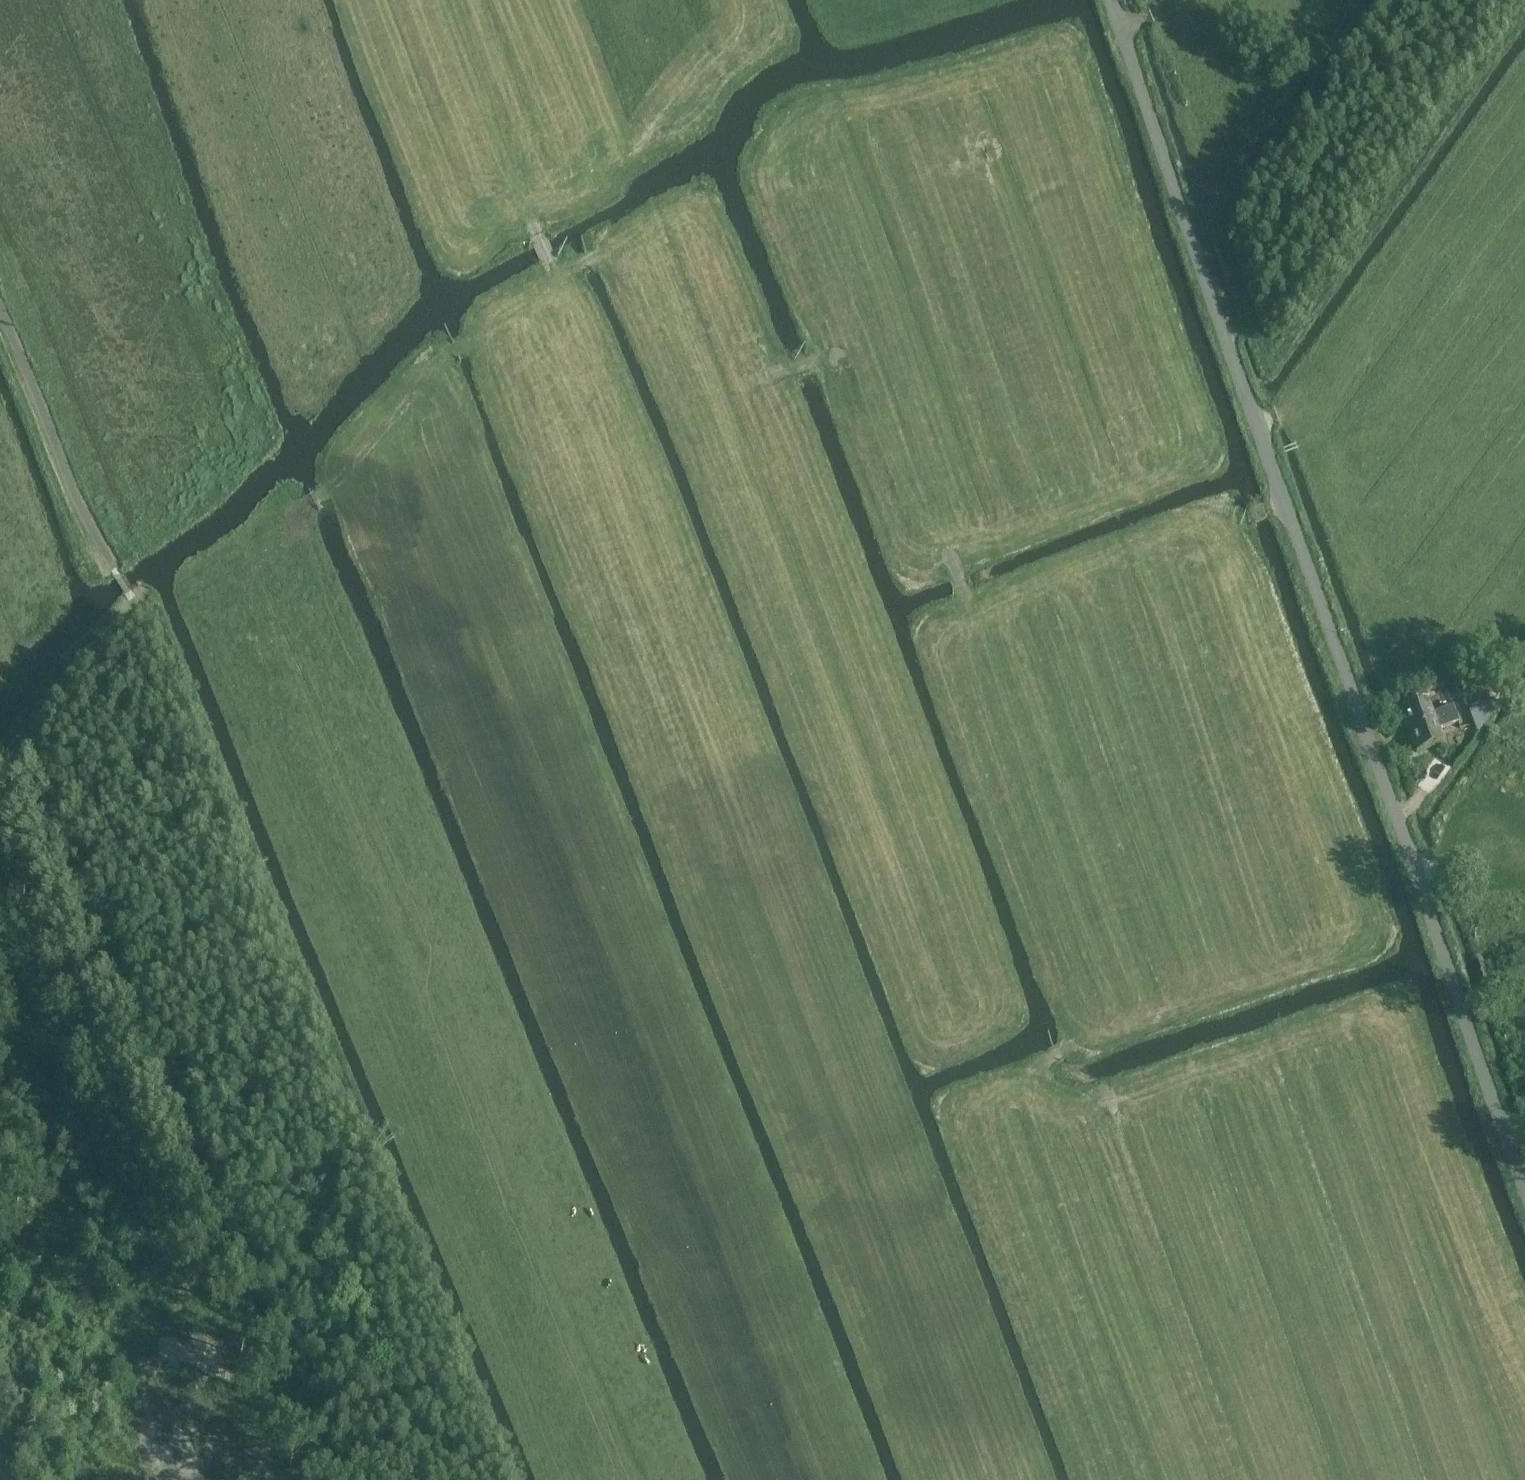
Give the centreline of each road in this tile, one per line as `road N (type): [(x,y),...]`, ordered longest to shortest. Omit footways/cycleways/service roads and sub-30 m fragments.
road 1 (track): [(548,262),(989,1479)]
road 2 (unclassified): [(1524,1190),(1104,0)]
road 3 (track): [(1524,67),(1276,415),(1253,427)]
road 4 (track): [(463,0),(538,239)]

